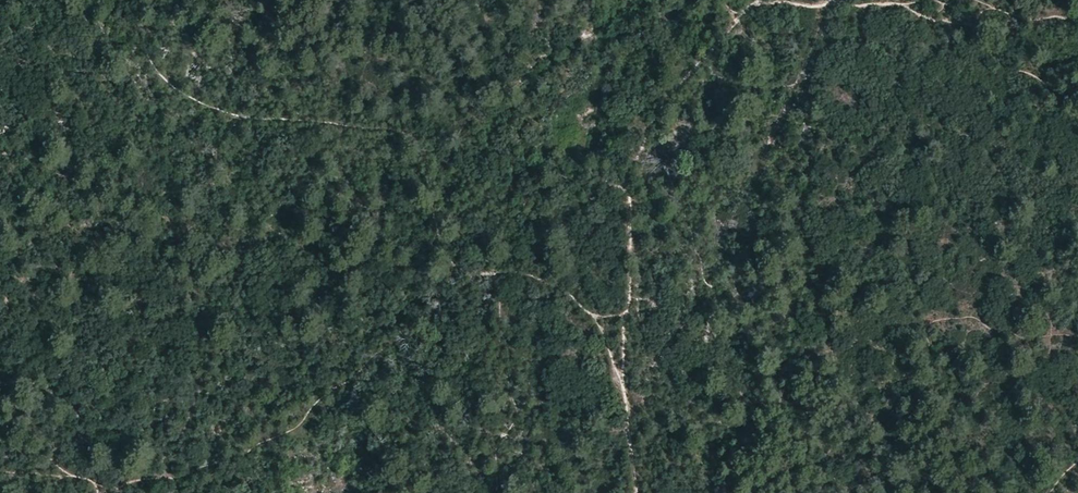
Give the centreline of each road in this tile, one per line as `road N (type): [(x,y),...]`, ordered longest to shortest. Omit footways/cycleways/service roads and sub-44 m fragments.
road 1 (track): [(757,0),(663,102),(626,189),(622,384),(636,492)]

